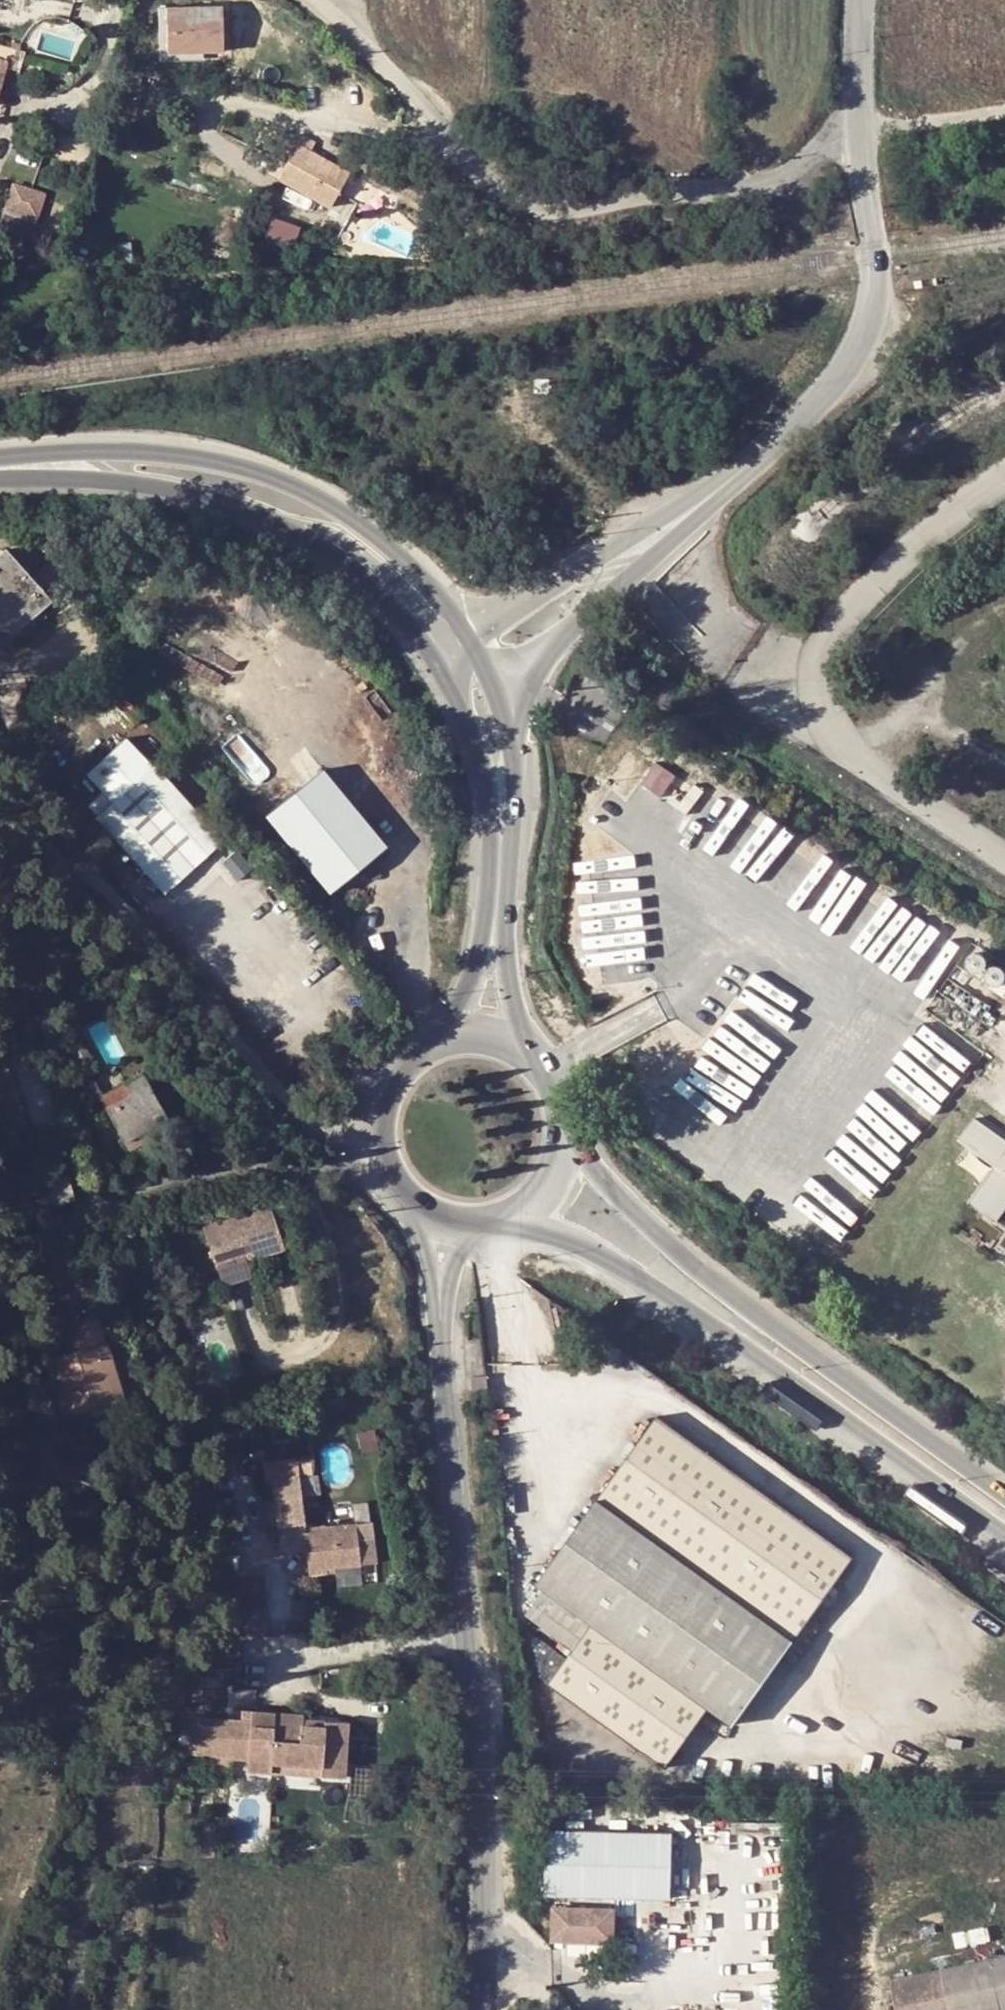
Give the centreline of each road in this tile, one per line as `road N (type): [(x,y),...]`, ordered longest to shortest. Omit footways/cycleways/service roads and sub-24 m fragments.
road 1 (tertiary): [(479,2009),(482,1808),(442,1344)]
road 2 (residential): [(857,134),(760,186),(549,207),(476,172),(388,67),(318,0)]
road 3 (secondary): [(511,1212),(604,1255),(717,1327),(1004,1533)]
road 4 (secondary): [(1004,1495),(671,1247),(564,1127)]
road 5 (secondary): [(466,634),(407,564),(348,516),(277,478),(201,457),(101,449),(0,463)]
road 6 (secondary): [(0,477),(129,483),(215,499),(281,527),(327,549),(376,592),(440,671)]
road 7 (secondary): [(440,671),(481,750),(491,792),(492,863),(474,986),(441,1042)]
road 8 (secondary): [(526,1054),(508,936),(519,772),(489,674)]
road 9 (tertiary): [(857,134),(877,256),(873,314),(833,391),(755,463)]
road 10 (tertiary): [(489,674),(538,653),(755,463)]
road 11 (tertiary): [(755,463),(466,634)]
road 12 (secondary): [(441,1042),(395,1078),(380,1124),(391,1171),(423,1206)]
road 13 (residential): [(857,134),(1004,109)]
road 14 (tertiary): [(423,1206),(442,1344)]
road 15 (tertiary): [(859,0),(857,134)]
road 16 (tertiary): [(442,1344),(468,1220)]

